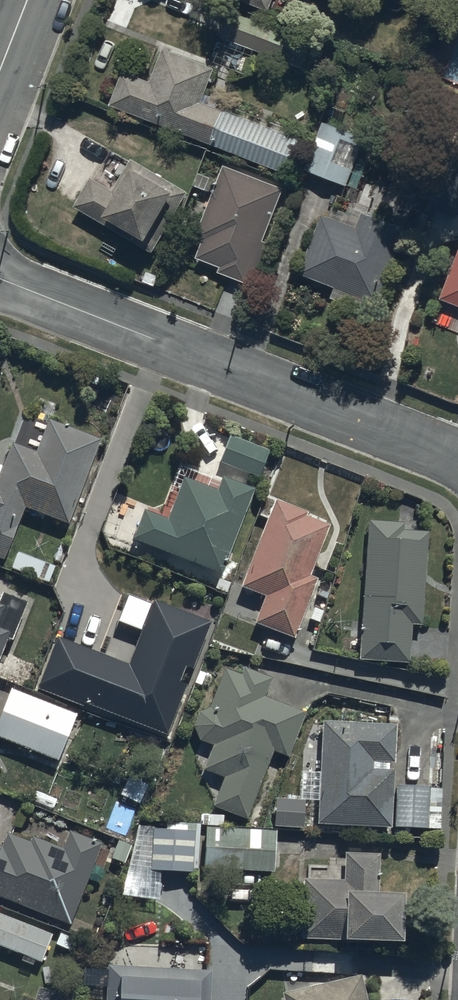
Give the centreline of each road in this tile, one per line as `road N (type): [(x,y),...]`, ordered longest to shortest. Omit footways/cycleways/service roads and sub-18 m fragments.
road 1 (residential): [(0,280),(457,458)]

